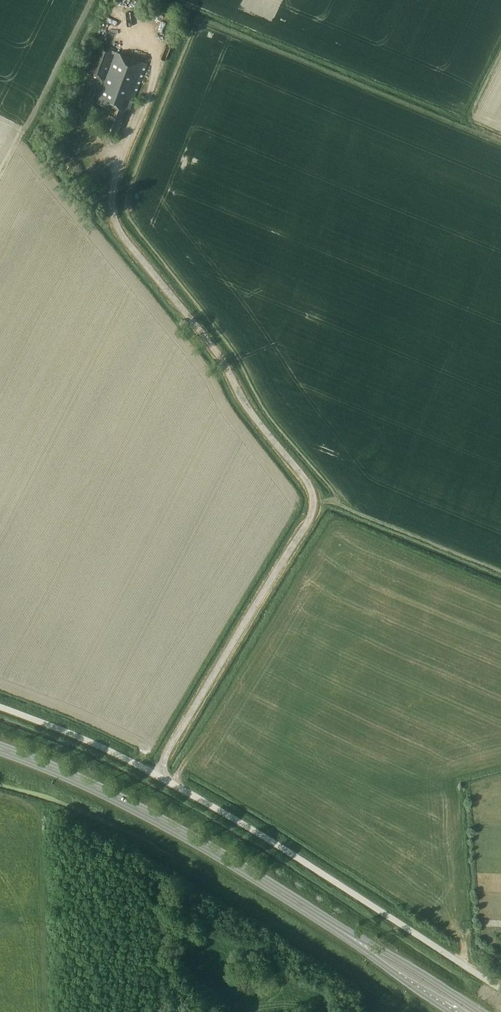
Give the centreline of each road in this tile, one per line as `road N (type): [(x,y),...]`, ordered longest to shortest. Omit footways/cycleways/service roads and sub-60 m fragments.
road 1 (unclassified): [(500,988),(240,821),(112,752),(0,706)]
road 2 (primary): [(466,1011),(208,848),(0,748)]

